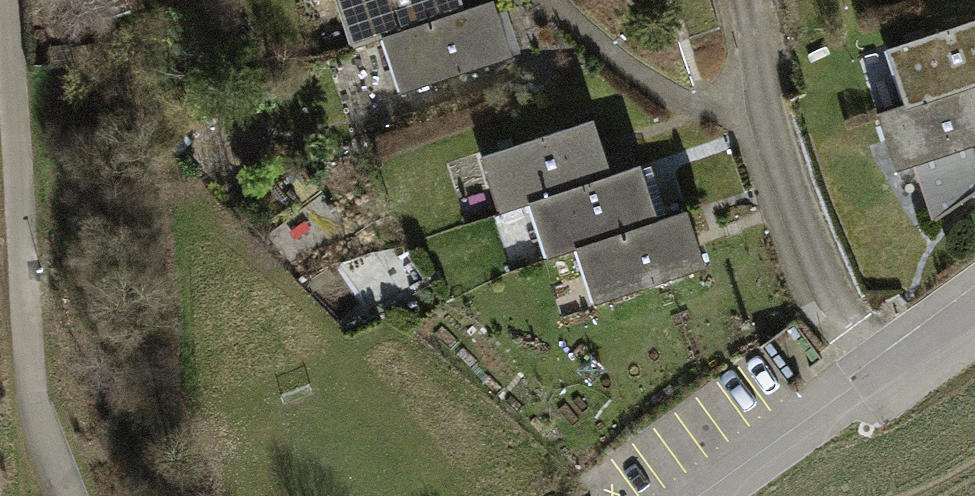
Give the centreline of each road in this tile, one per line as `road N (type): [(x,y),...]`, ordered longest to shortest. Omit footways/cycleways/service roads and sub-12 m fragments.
road 1 (residential): [(974,306),(715,495)]

